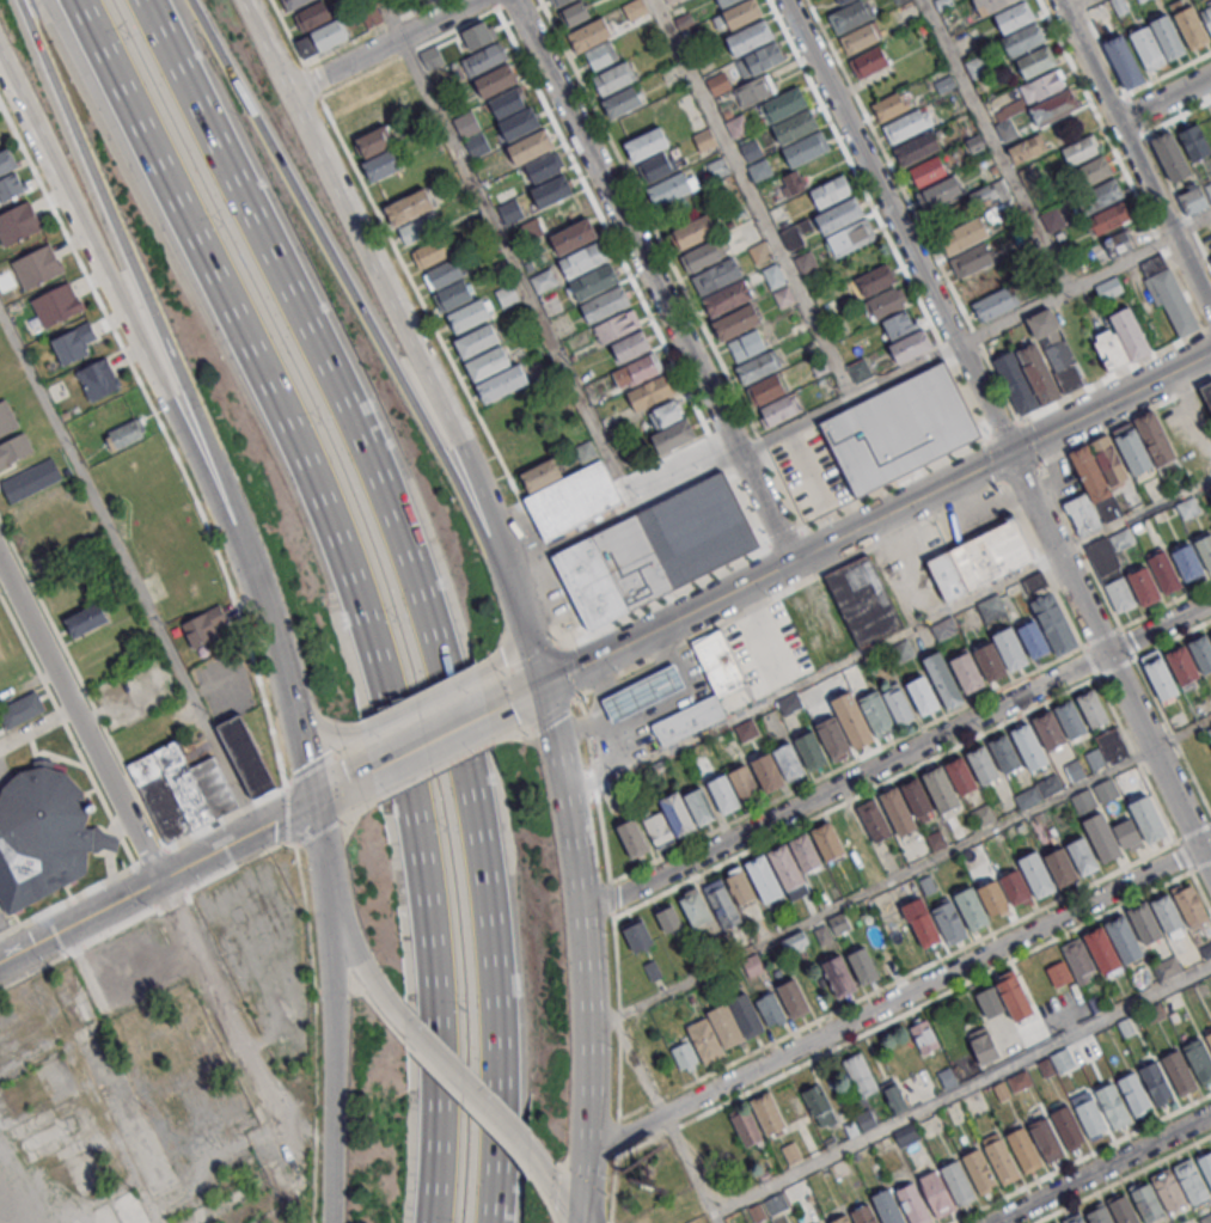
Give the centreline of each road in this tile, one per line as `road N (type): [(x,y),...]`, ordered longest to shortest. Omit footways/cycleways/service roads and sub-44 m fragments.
road 1 (motorway): [(73,0),(296,451),(373,650),(391,717),(423,955),(419,1222)]
road 2 (motorway): [(482,1222),(483,919),(446,690),(402,544),(343,400),(145,0)]
road 3 (residential): [(1210,603),(581,915)]
road 4 (residential): [(586,1155),(1210,843)]
road 5 (motorway): [(504,567),(190,0)]
road 6 (tertiary): [(544,685),(471,463),(290,94)]
road 7 (residential): [(513,0),(793,562)]
road 8 (tertiary): [(493,711),(1008,454)]
road 9 (motorway): [(18,0),(233,528)]
road 10 (residential): [(1008,454),(785,0)]
road 11 (tertiary): [(586,1155),(581,915),(544,685)]
road 12 (residential): [(1210,871),(1008,454)]
road 13 (tertiary): [(37,139),(233,528)]
road 14 (residential): [(159,881),(0,560)]
road 15 (residential): [(1210,313),(1056,0)]
road 16 (tertiary): [(334,925),(330,1222)]
road 17 (tertiary): [(233,528),(313,802)]
road 18 (residential): [(1210,1115),(995,1222)]
road 19 (tertiary): [(159,881),(366,775)]
road 20 (residential): [(338,730),(373,724),(491,665),(513,642),(520,612)]
road 21 (tertiary): [(1008,454),(1210,352)]
road 22 (residential): [(290,94),(476,0)]
road 23 (tertiary): [(0,961),(159,881)]
road 24 (residential): [(412,1029),(531,1154)]
road 25 (tertiary): [(366,775),(493,711)]
road 26 (residential): [(334,925),(412,1029)]
road 27 (tertiary): [(313,802),(334,925)]

